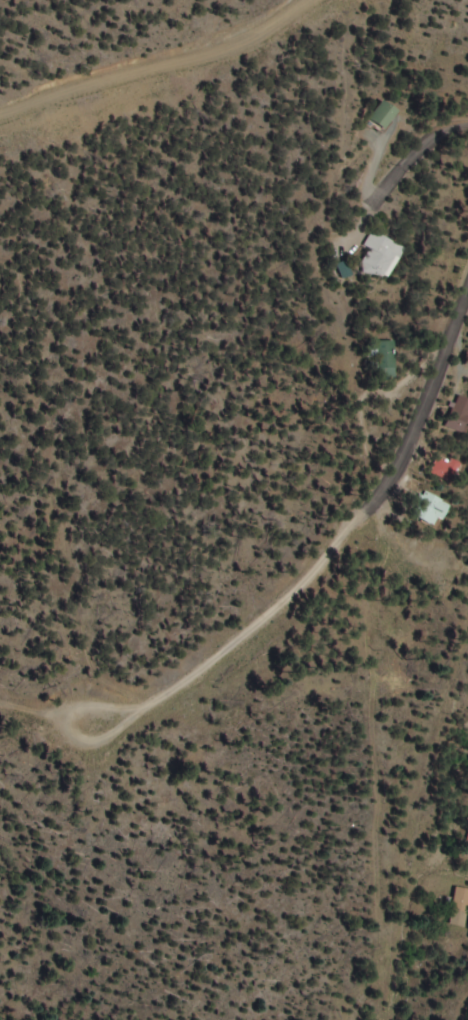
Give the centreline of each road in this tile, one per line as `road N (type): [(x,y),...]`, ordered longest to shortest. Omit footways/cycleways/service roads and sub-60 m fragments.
road 1 (residential): [(467,246),(396,426),(356,502)]
road 2 (residential): [(310,240),(335,209),(417,173),(467,170)]

